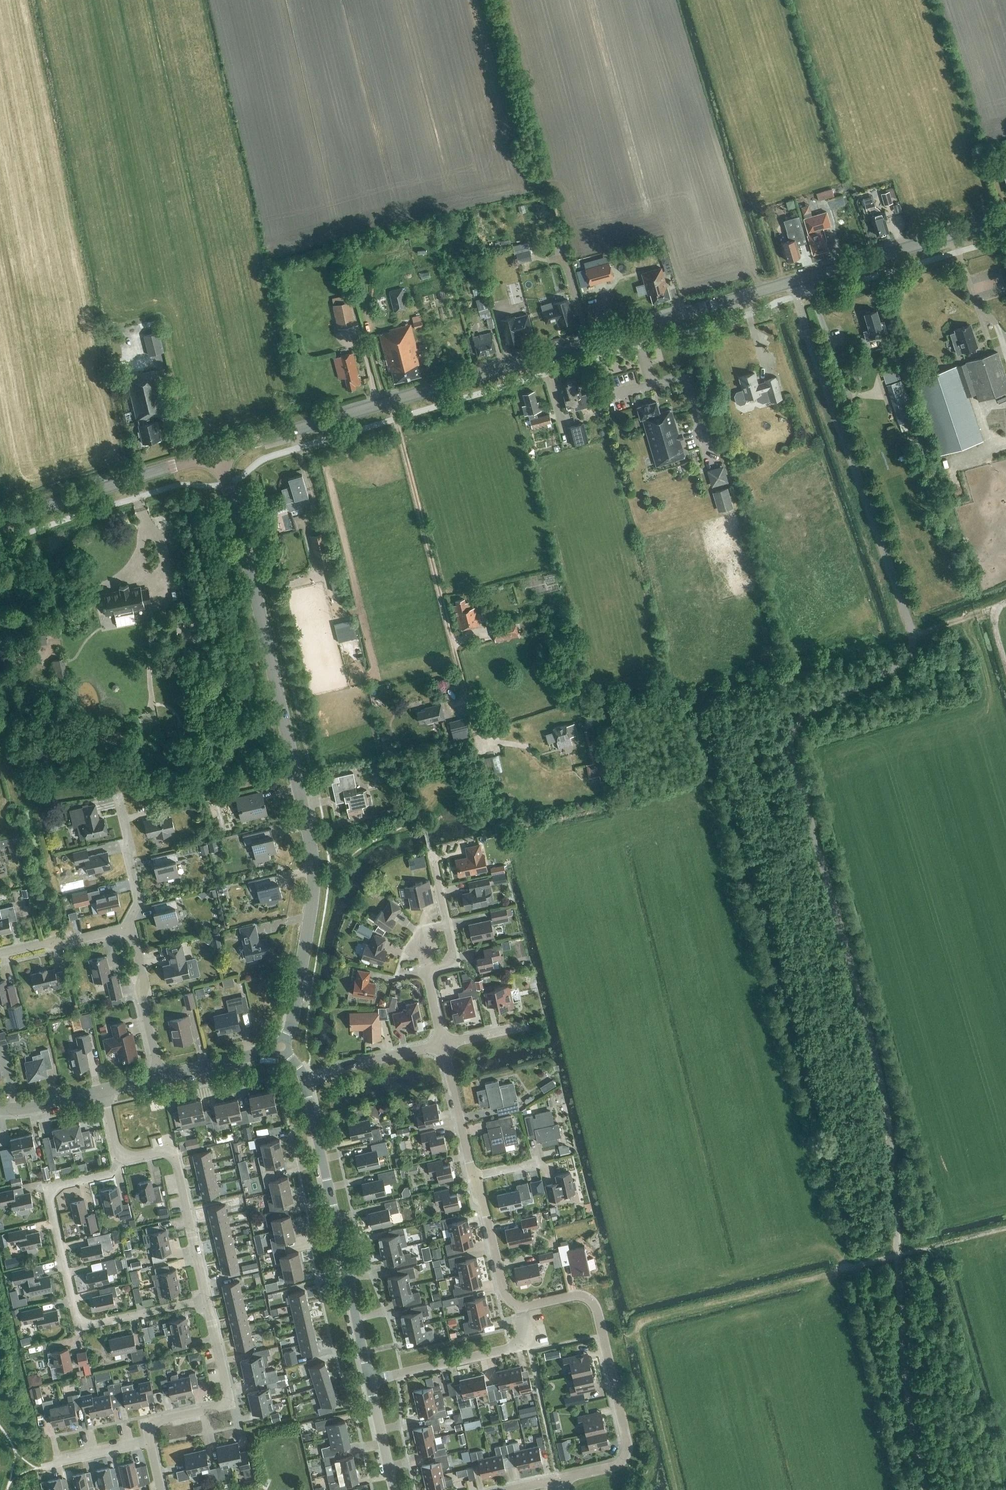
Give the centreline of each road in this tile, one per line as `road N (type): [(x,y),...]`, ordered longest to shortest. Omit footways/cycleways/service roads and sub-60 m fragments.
road 1 (secondary): [(219,452),(1005,219)]
road 2 (residential): [(283,1044),(313,892),(309,842),(219,452)]
road 3 (track): [(393,400),(477,737),(534,746)]
road 4 (residential): [(208,1300),(95,1325),(77,1320),(52,1190),(112,1172),(118,1161)]
road 5 (residential): [(519,1308),(574,1295),(593,1303),(627,1443),(617,1465),(559,1480)]
road 6 (residential): [(369,1382),(305,1088)]
road 7 (secondary): [(0,526),(219,452)]
road 8 (residential): [(443,1043),(426,970),(454,960),(432,856)]
road 9 (residential): [(208,1300),(172,1156),(118,1161)]
road 10 (residential): [(369,1382),(528,1344),(519,1308)]
road 11 (residential): [(151,1440),(152,1426),(227,1399),(208,1300)]
road 12 (residential): [(161,1079),(133,928)]
road 13 (residential): [(305,1088),(349,1063),(443,1043)]
road 14 (residential): [(472,1176),(503,1293),(519,1308)]
road 15 (residential): [(443,1043),(472,1176)]
road 16 (residential): [(0,956),(133,928)]
road 17 (residential): [(133,928),(138,899),(120,801)]
road 18 (residential): [(161,1079),(283,1044)]

